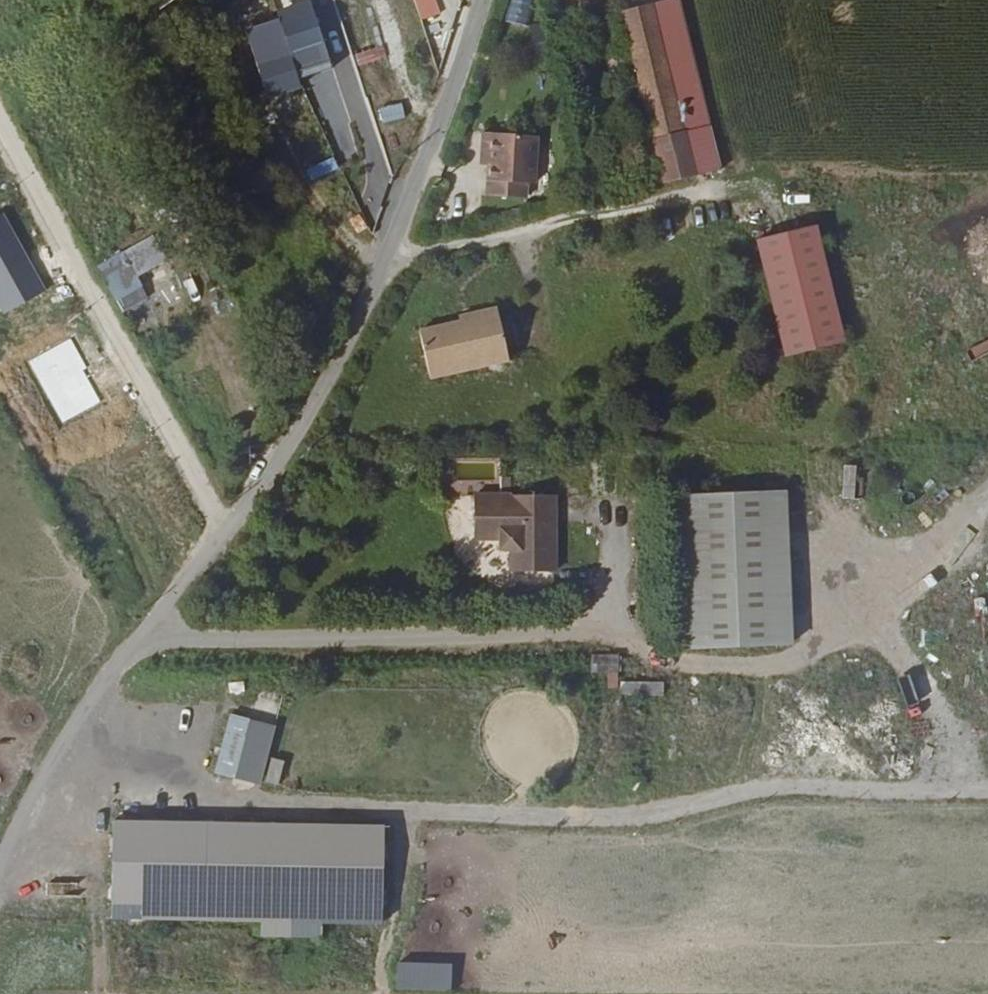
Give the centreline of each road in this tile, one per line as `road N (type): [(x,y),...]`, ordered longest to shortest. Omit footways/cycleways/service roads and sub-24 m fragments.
road 1 (residential): [(225,531),(305,421),(351,339),(437,135),(482,0)]
road 2 (residential): [(225,531),(0,119)]
road 3 (track): [(614,631),(231,639),(149,627)]
road 4 (track): [(614,631),(677,664),(778,664),(849,630),(859,592),(935,554),(987,491)]
road 5 (unclassified): [(0,865),(77,716),(149,627)]
road 6 (residential): [(149,627),(225,531)]

